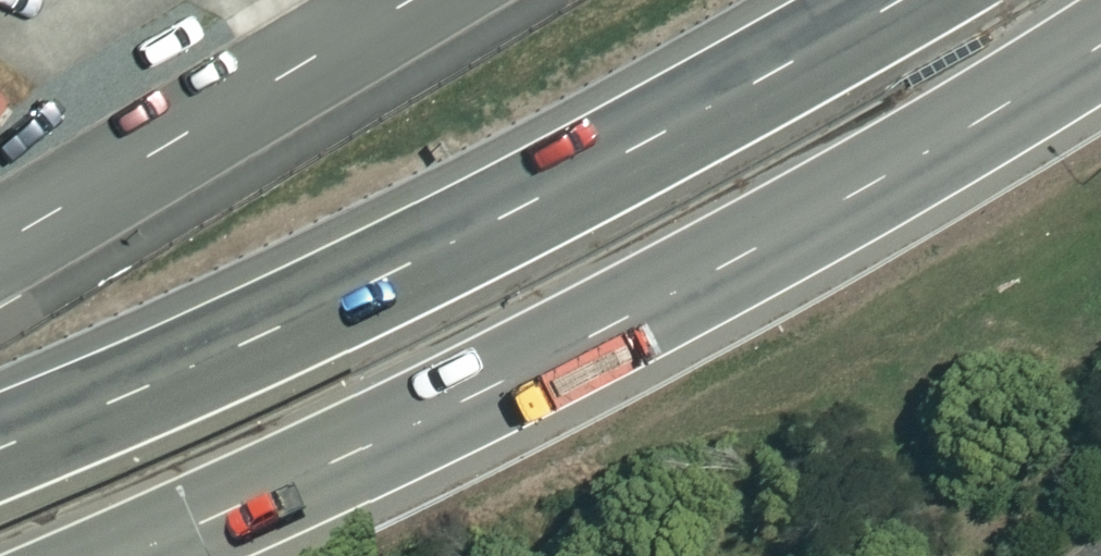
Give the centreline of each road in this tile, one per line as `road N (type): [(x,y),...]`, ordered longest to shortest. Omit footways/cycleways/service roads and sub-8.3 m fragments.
road 1 (trunk): [(1100,29),(608,321),(93,555)]
road 2 (trunk): [(0,437),(794,52),(878,0)]
road 3 (unclassified): [(413,0),(0,245)]

